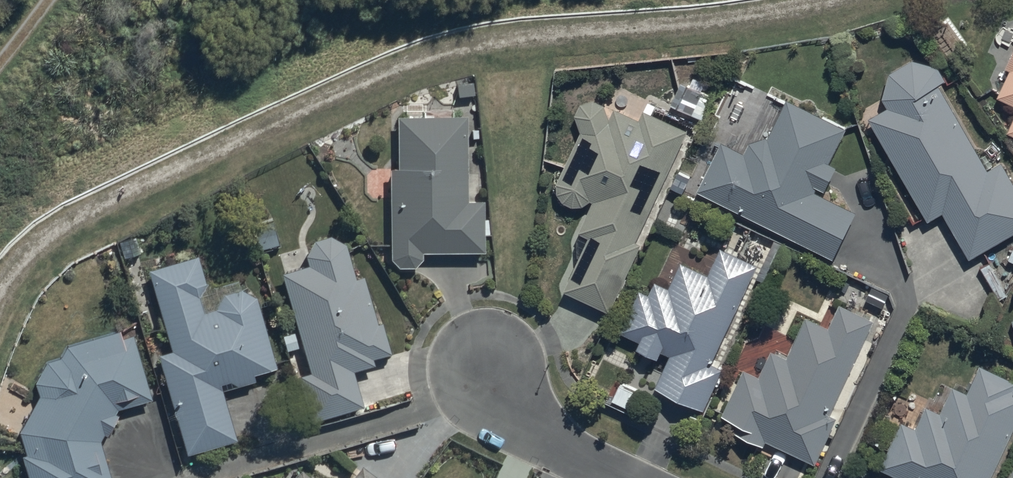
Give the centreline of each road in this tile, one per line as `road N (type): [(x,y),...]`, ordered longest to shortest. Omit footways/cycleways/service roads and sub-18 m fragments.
road 1 (residential): [(621,477),(519,432),(483,370)]

